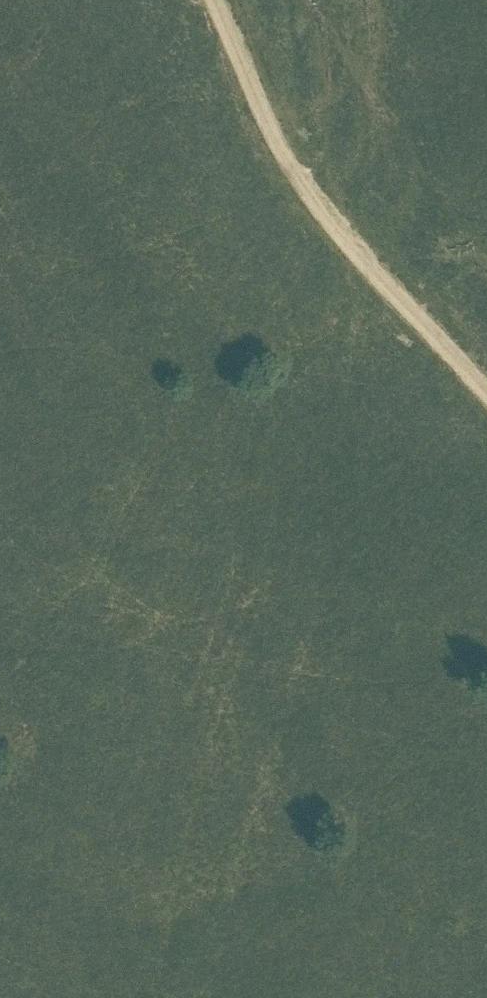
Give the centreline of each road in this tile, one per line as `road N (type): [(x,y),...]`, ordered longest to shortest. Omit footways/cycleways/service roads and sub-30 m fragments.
road 1 (track): [(486,389),(354,249),(300,179),(216,0)]

